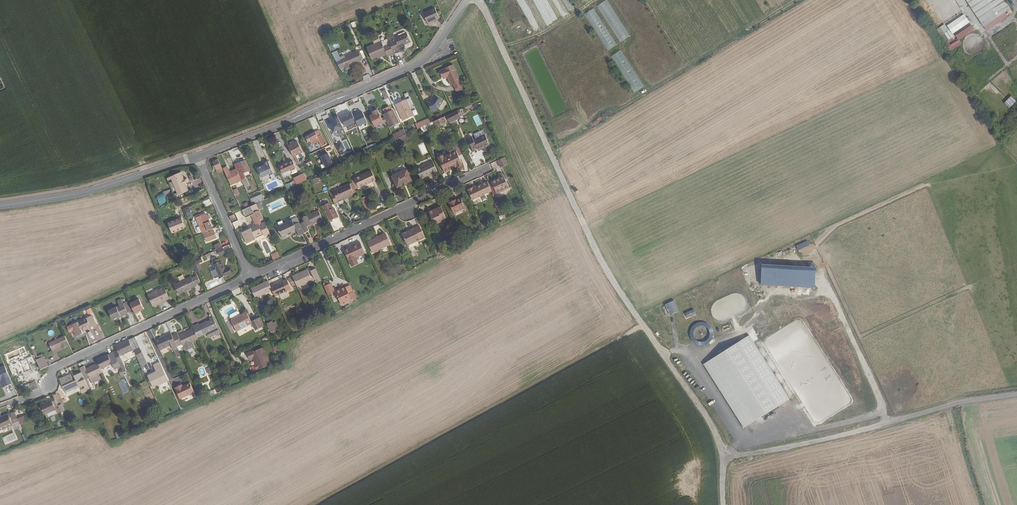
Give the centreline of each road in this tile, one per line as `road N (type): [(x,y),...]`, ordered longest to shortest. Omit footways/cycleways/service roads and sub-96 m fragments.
road 1 (track): [(725,462),(609,276),(479,0)]
road 2 (track): [(322,504),(645,330)]
road 3 (residential): [(466,0),(425,60),(197,156)]
road 4 (track): [(1016,396),(725,462)]
road 5 (residential): [(0,408),(43,394),(55,369),(251,277)]
road 6 (residential): [(251,277),(484,169)]
road 7 (residential): [(197,156),(70,196),(0,207)]
road 8 (residential): [(251,277),(197,156)]

